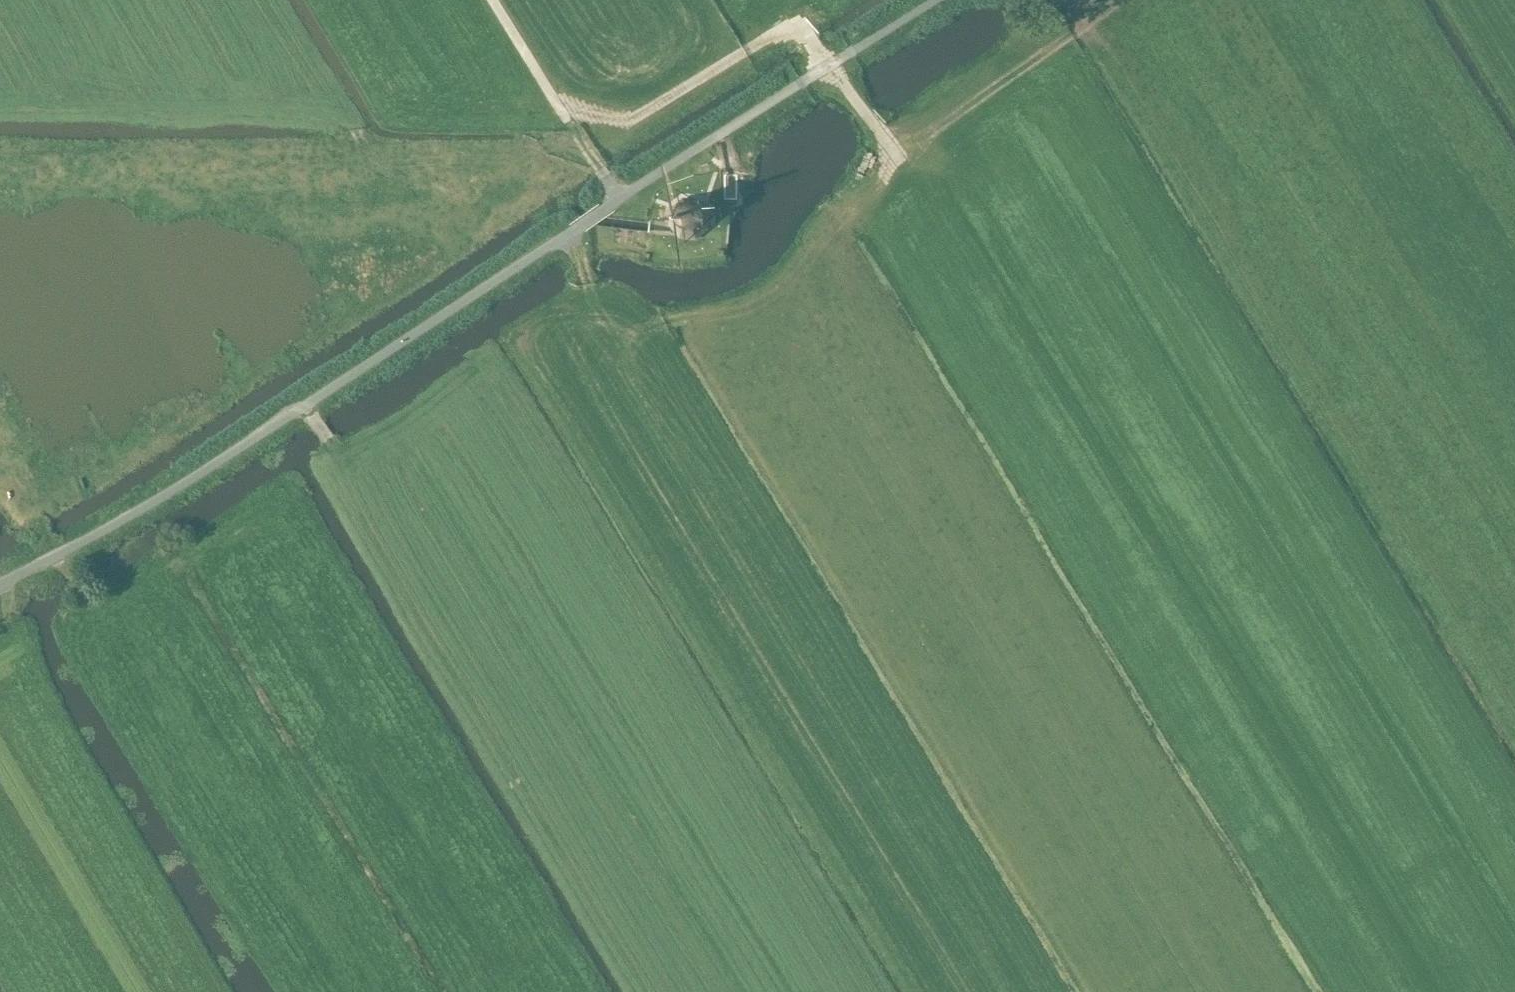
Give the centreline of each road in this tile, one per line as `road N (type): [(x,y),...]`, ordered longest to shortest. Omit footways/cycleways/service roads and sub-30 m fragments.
road 1 (track): [(0,583),(114,526),(937,0)]
road 2 (track): [(560,110),(624,124),(786,31),(827,67),(897,155)]
road 3 (track): [(493,0),(619,201)]

